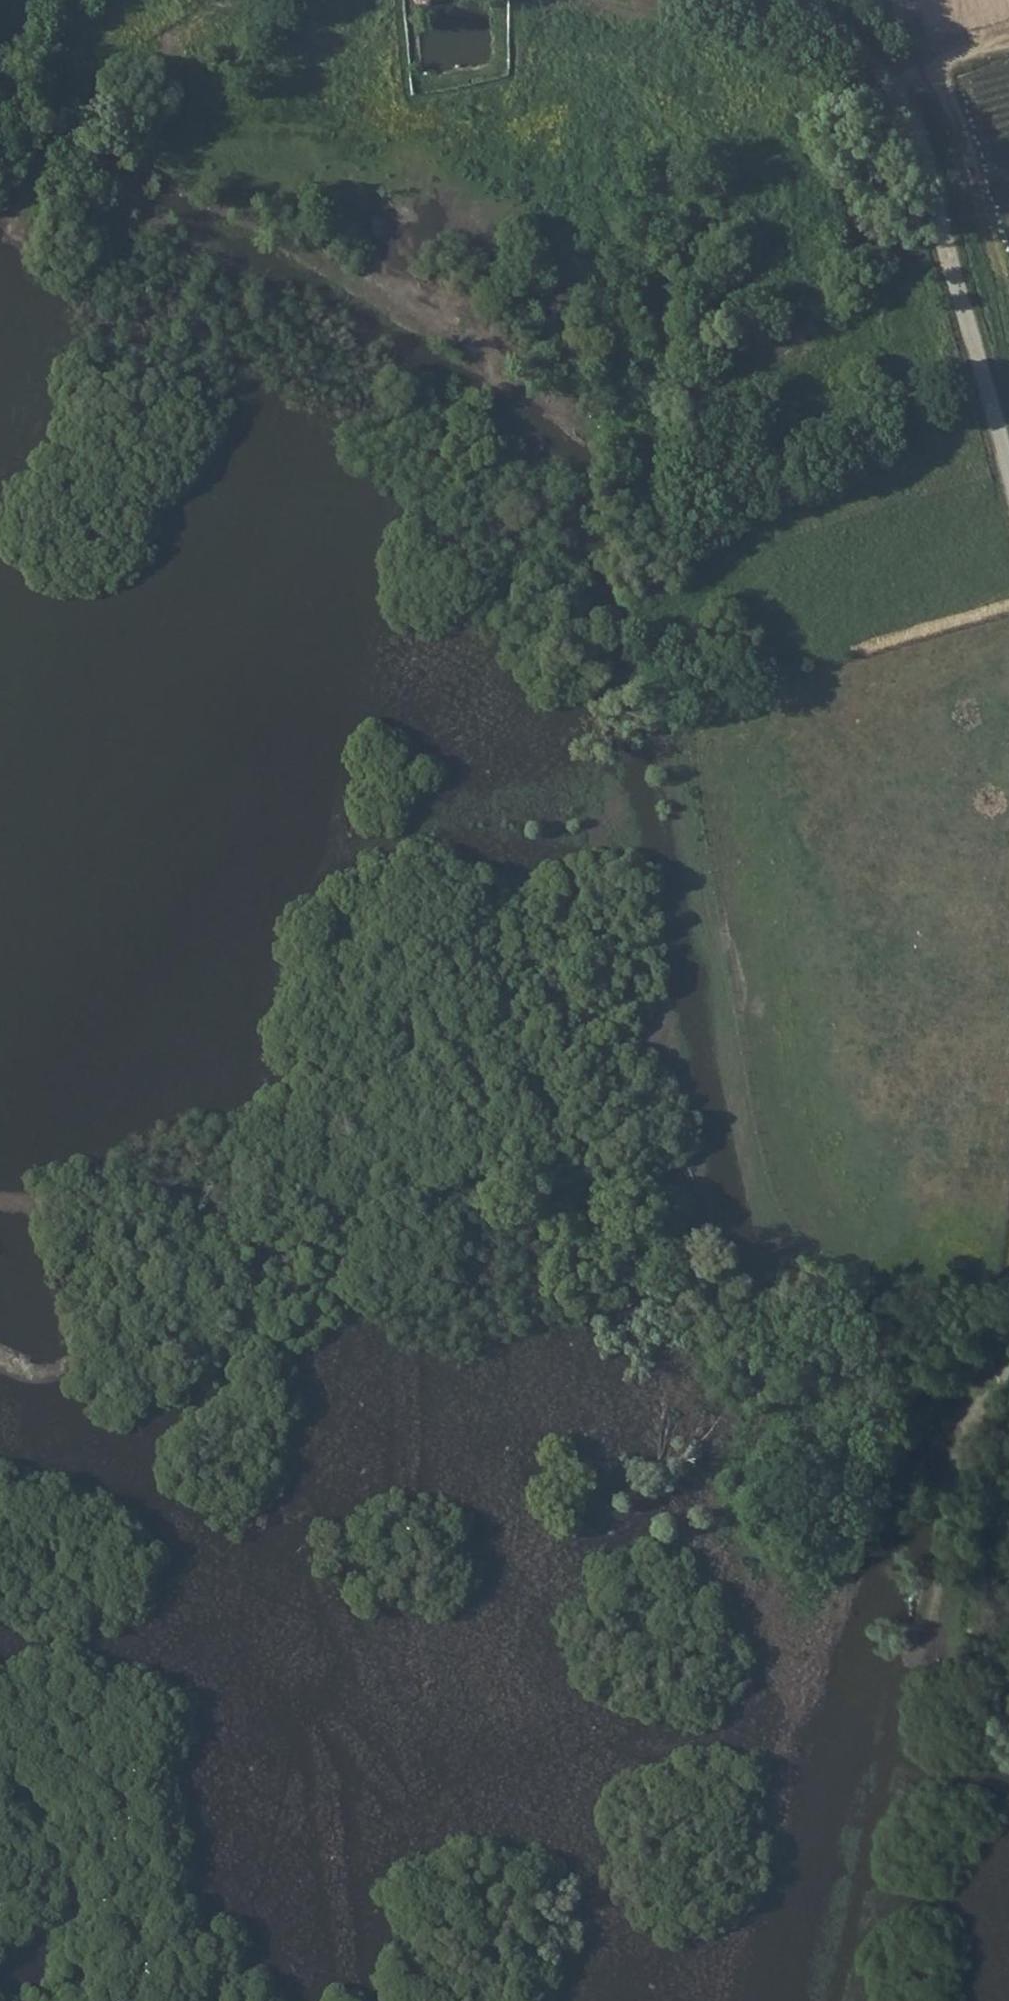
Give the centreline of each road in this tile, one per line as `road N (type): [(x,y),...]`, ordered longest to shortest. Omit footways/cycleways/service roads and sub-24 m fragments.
road 1 (track): [(779,0),(830,29),(879,78),(900,115),(922,164),(1008,475)]
road 2 (track): [(1008,319),(959,110),(920,82),(879,78)]
road 3 (track): [(1008,1368),(970,1425),(925,1645)]

